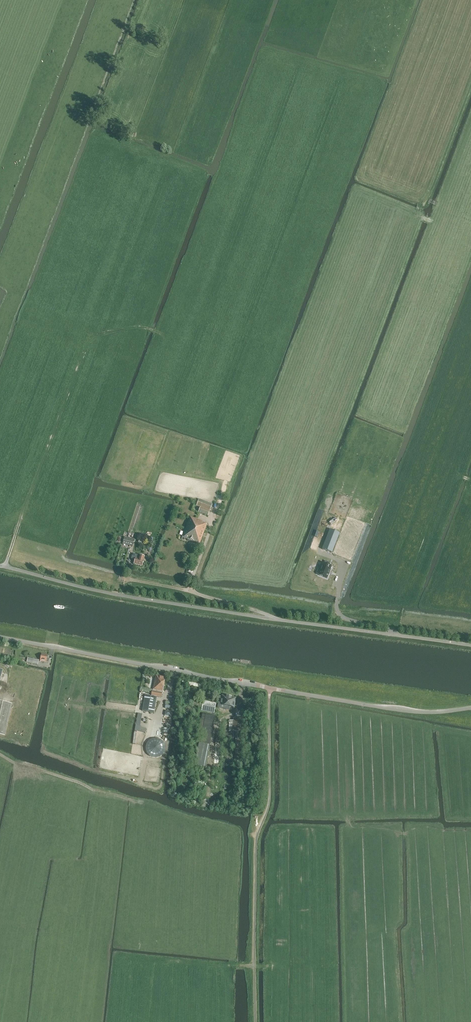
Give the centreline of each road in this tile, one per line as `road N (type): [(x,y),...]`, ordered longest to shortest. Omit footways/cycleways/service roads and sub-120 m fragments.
road 1 (unclassified): [(470,646),(122,595),(0,565)]
road 2 (tertiary): [(470,708),(399,710),(0,637)]
road 3 (track): [(0,755),(178,816),(232,948),(232,966),(271,967)]

